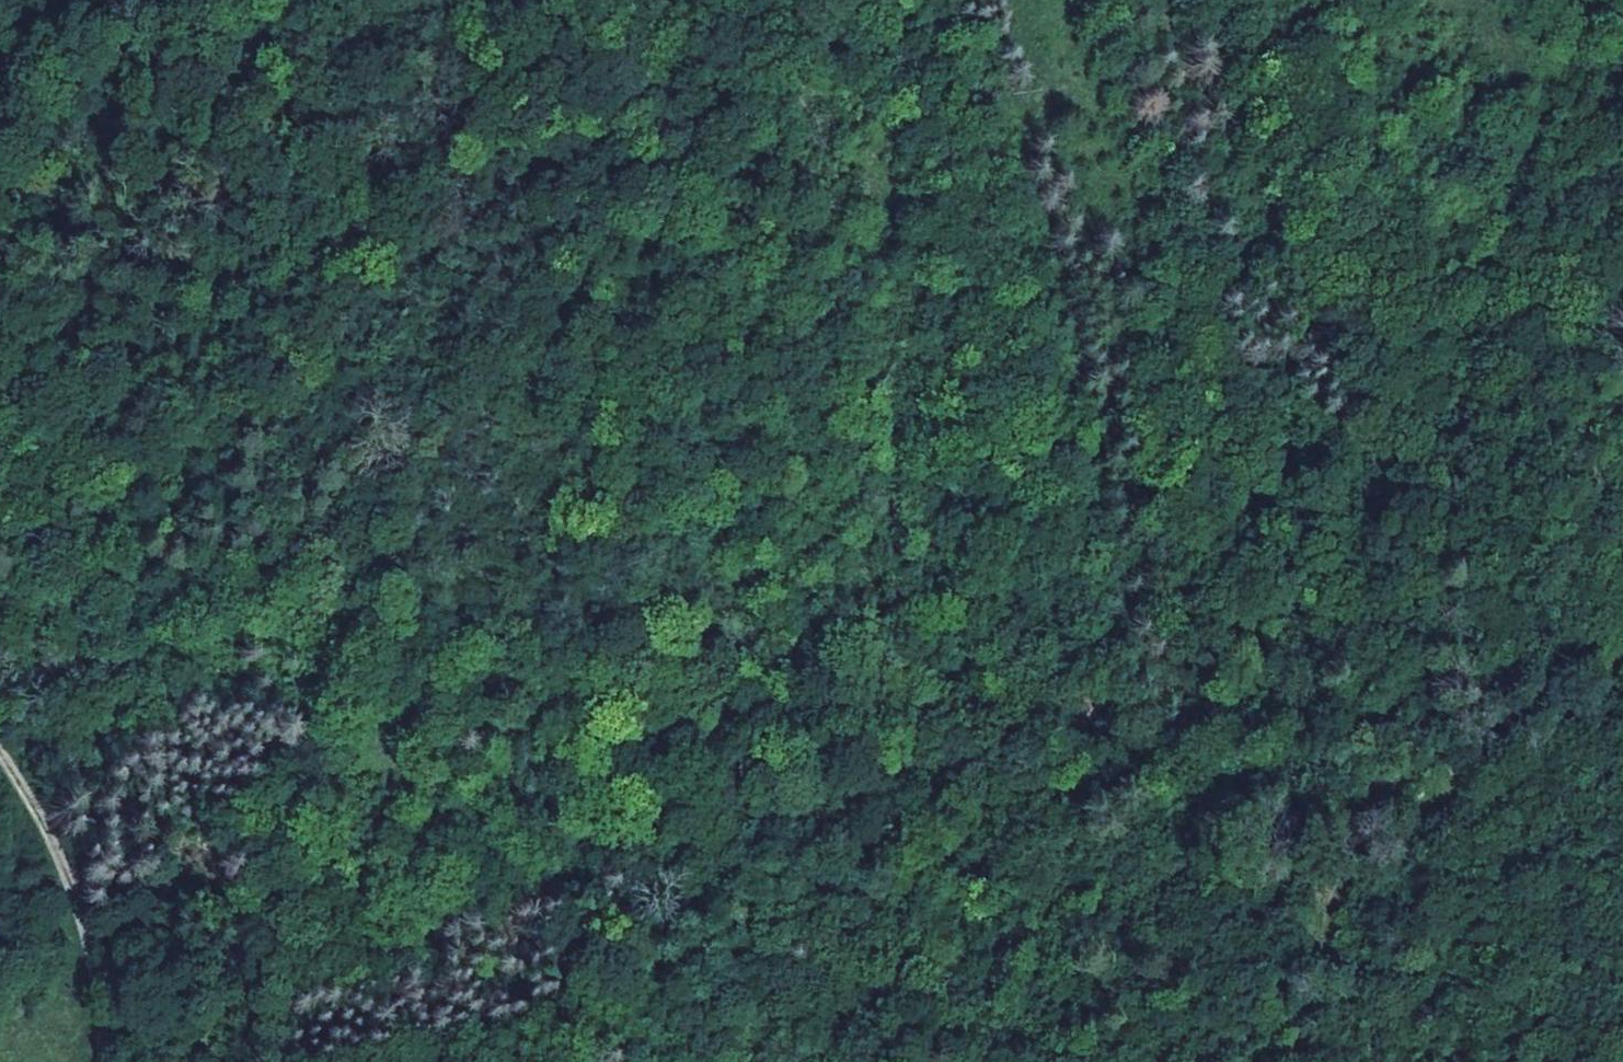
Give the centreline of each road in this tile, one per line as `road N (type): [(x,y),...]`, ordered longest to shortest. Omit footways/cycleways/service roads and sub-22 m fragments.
road 1 (track): [(1293,1061),(1321,953),(1357,878),(1443,798),(1512,751),(1587,726),(1622,688)]
road 2 (track): [(0,753),(82,906),(104,1061)]

